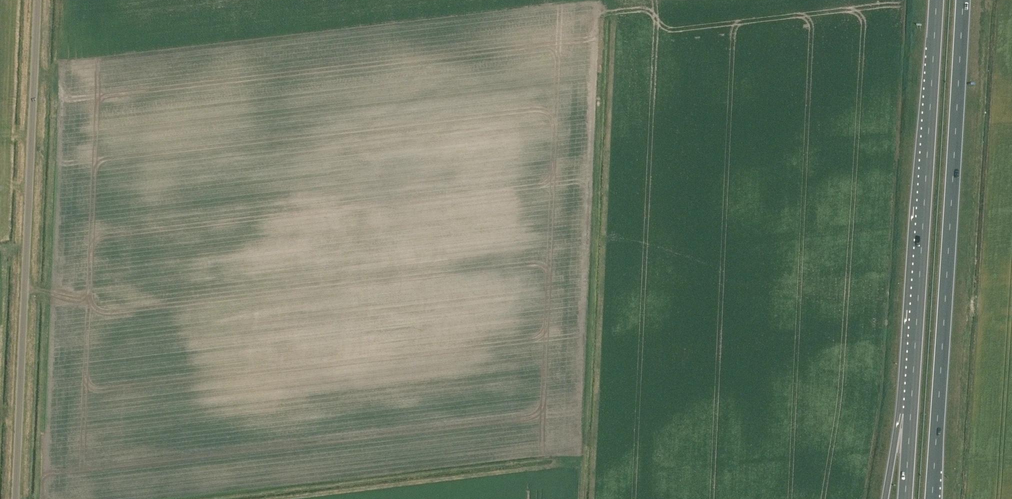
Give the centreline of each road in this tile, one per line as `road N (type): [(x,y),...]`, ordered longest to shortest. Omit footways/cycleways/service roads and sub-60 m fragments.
road 1 (trunk): [(932,498),(963,0)]
road 2 (unclassified): [(15,498),(37,0)]
road 3 (trunk): [(936,0),(912,392)]

